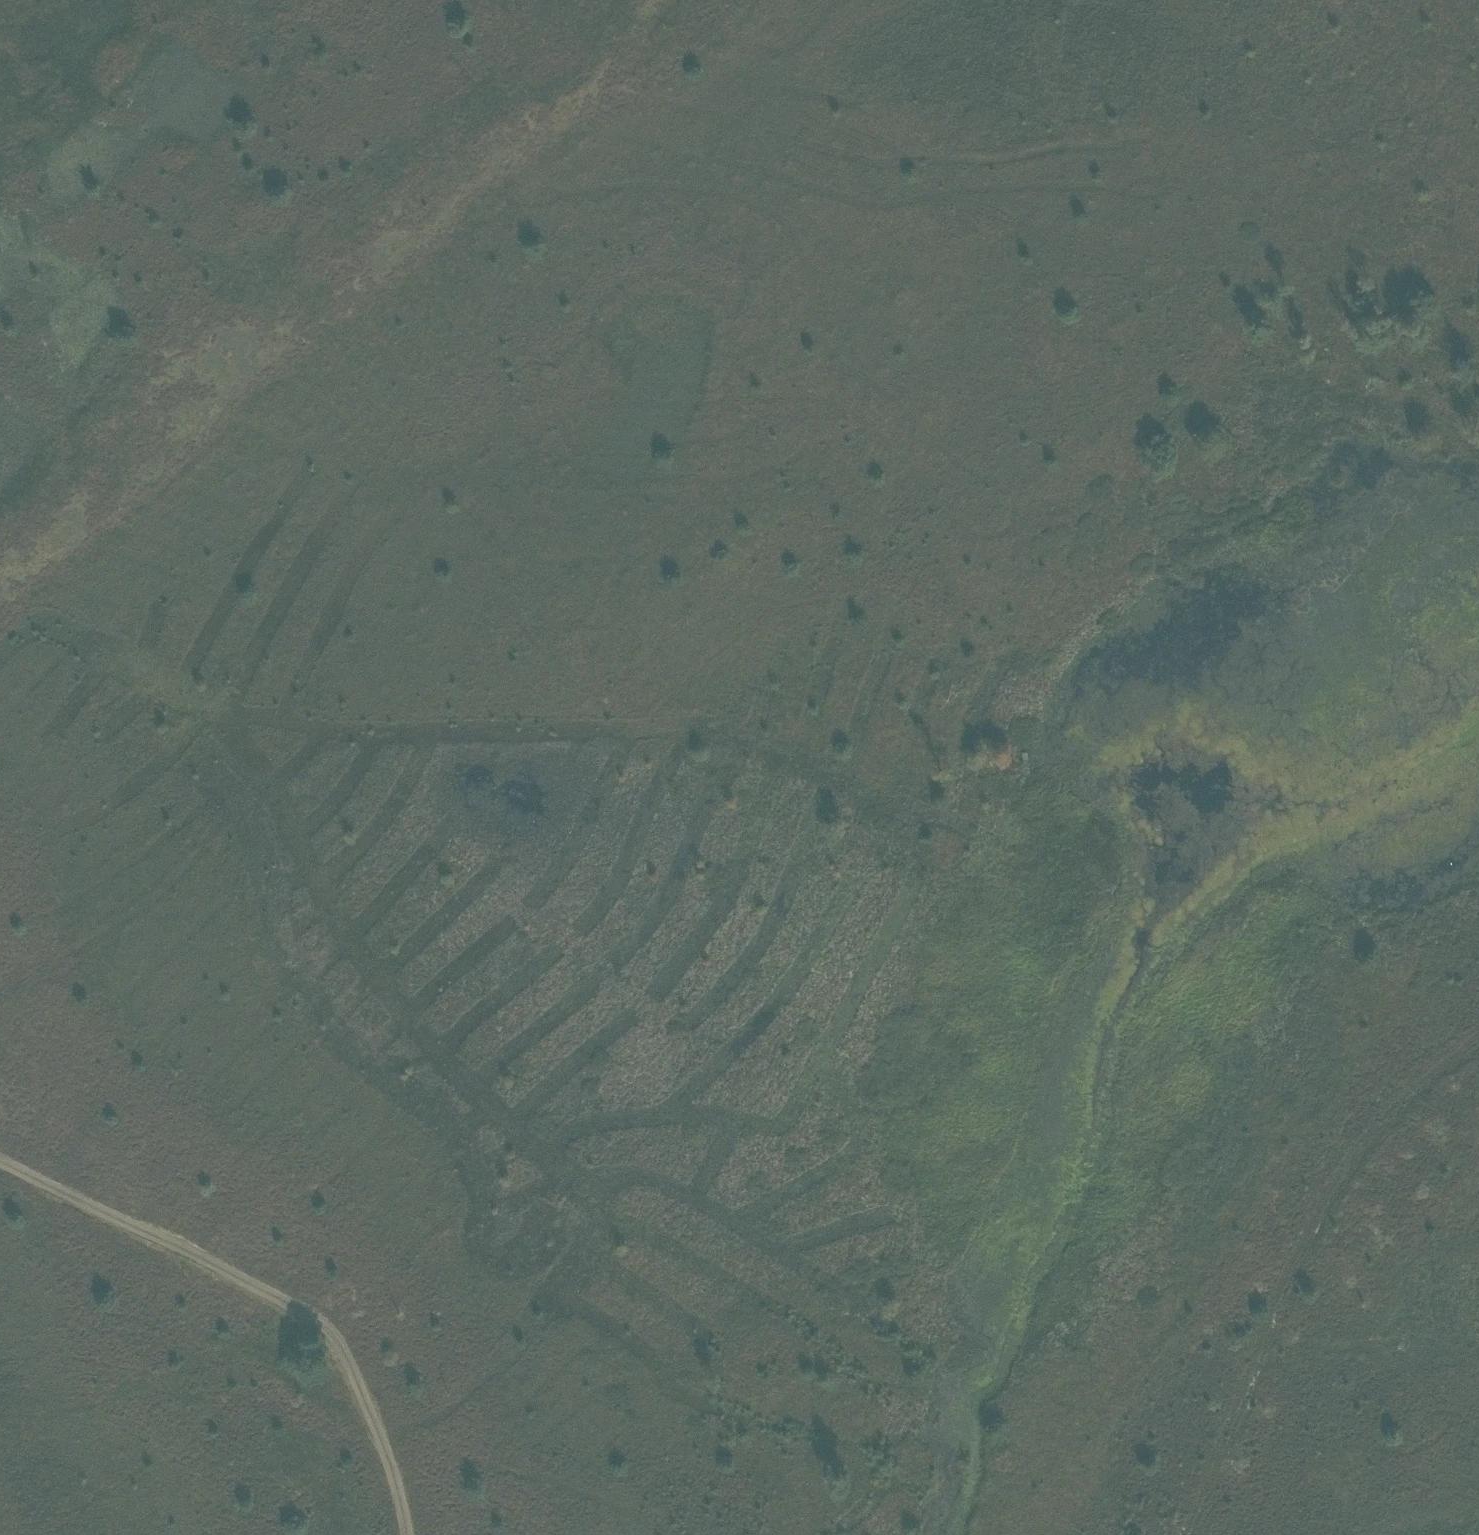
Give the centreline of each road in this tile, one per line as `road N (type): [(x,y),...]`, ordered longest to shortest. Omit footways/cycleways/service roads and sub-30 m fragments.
road 1 (track): [(0,1178),(255,1300),(290,1330),(376,1449),(394,1534)]

